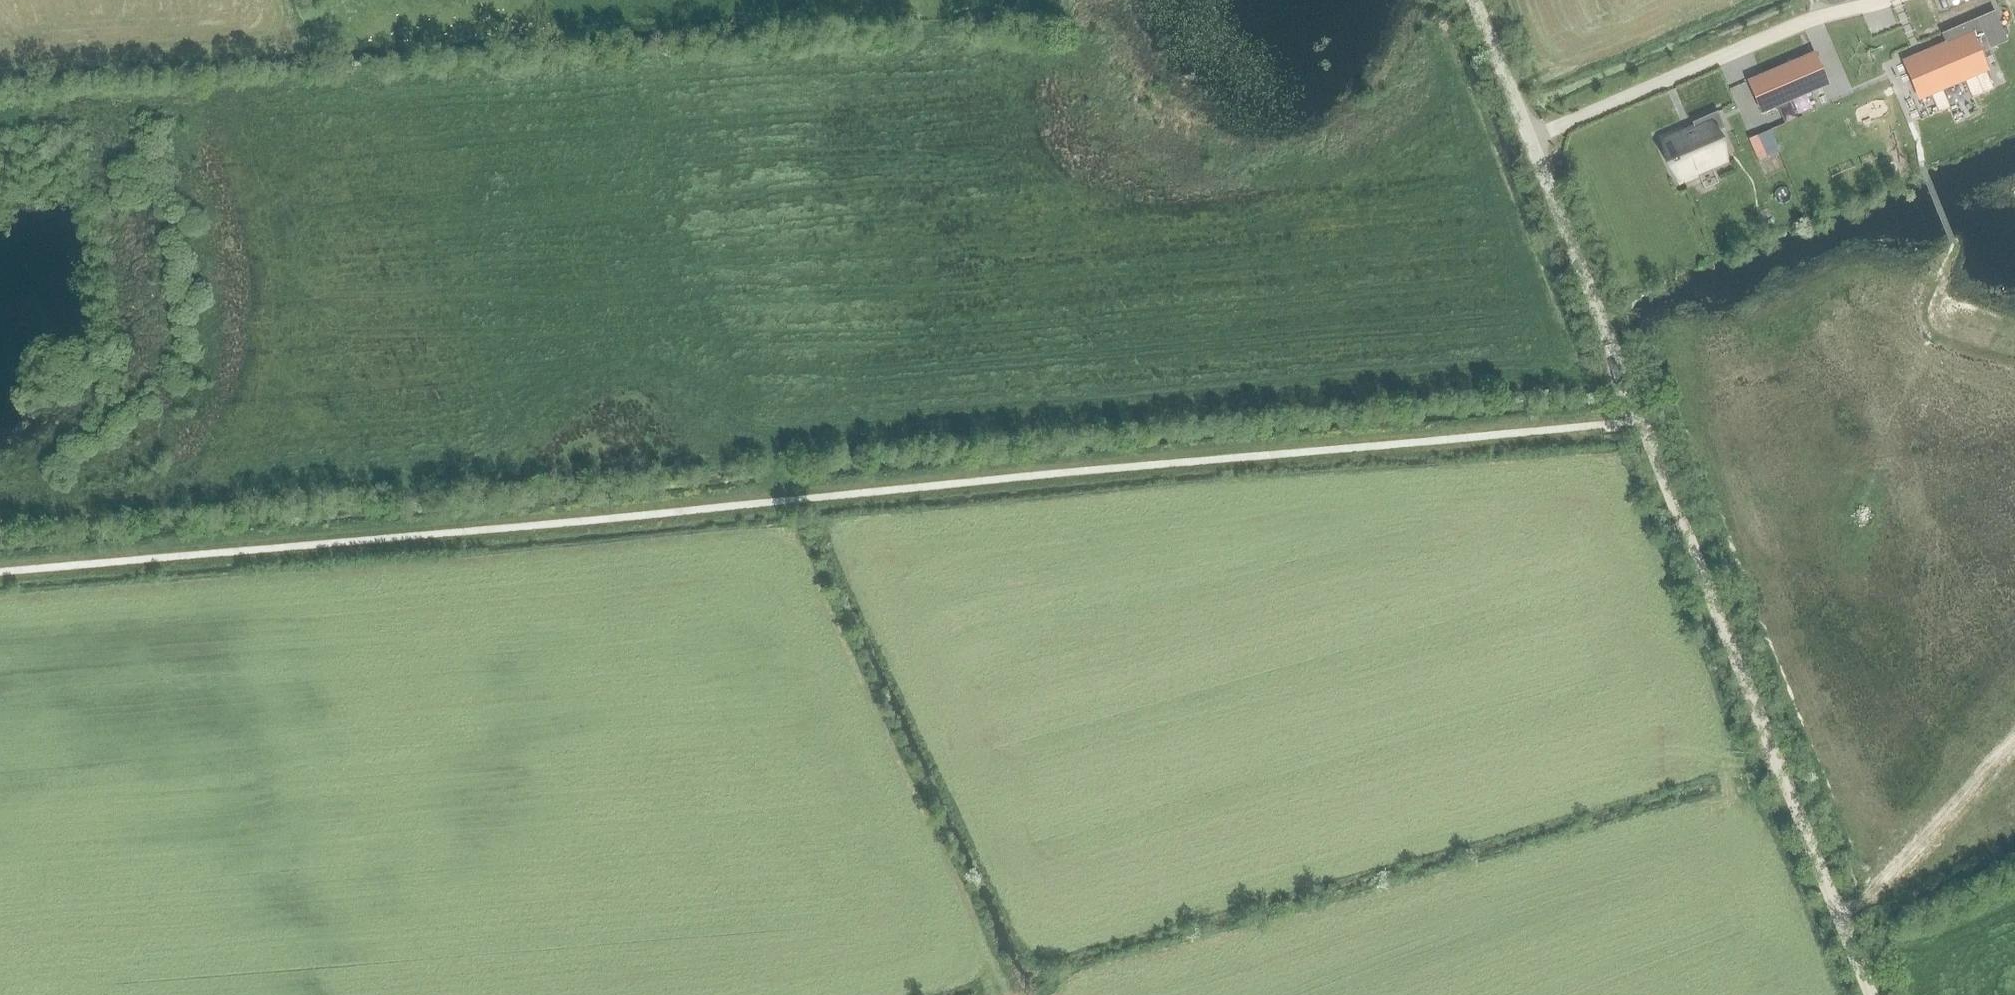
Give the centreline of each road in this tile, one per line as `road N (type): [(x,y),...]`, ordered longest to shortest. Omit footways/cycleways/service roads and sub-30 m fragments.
road 1 (unclassified): [(1474,0),(1872,994)]

